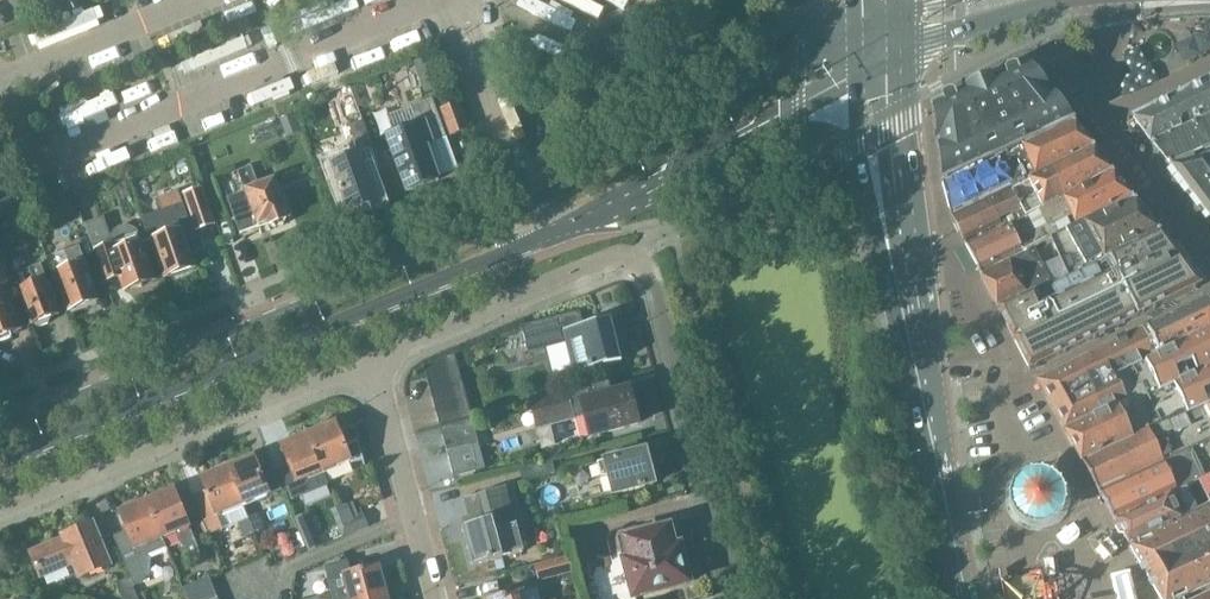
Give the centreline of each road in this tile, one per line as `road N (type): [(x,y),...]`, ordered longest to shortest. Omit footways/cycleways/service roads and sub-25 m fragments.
road 1 (tertiary): [(857,28),(470,234),(0,430)]
road 2 (tertiary): [(0,462),(614,208),(858,82)]
road 3 (tertiary): [(968,598),(893,206)]
road 4 (residential): [(0,508),(369,356)]
road 5 (residential): [(734,598),(652,282),(626,260)]
road 6 (residential): [(369,356),(604,261),(626,260)]
road 7 (residential): [(434,598),(369,356)]
road 8 (tertiary): [(901,60),(1078,0)]
road 9 (tertiary): [(893,206),(904,142),(901,60)]
road 10 (tertiary): [(858,82),(863,158),(893,206)]

